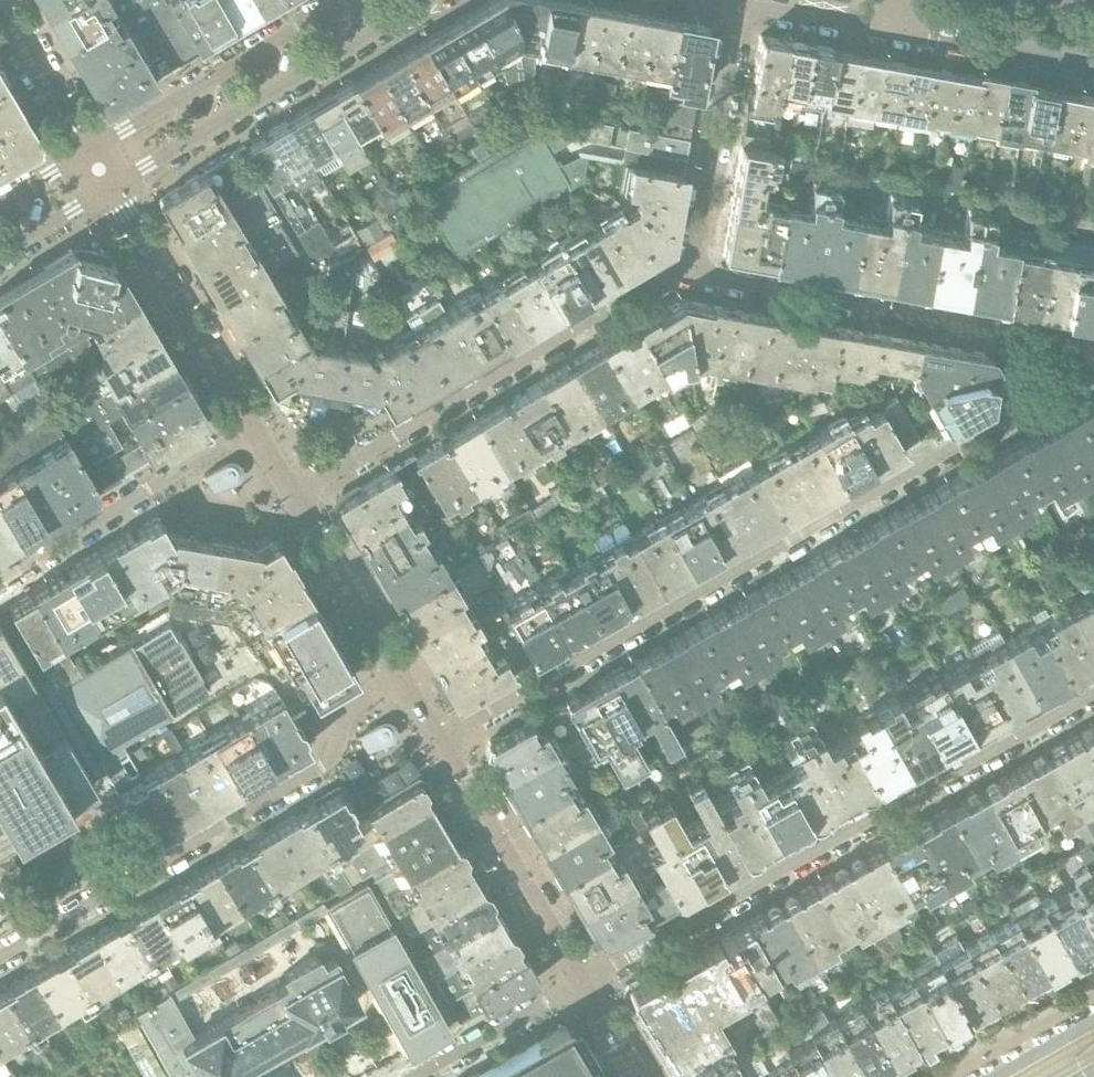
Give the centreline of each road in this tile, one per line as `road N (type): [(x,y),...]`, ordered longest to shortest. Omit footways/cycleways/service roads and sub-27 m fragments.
road 1 (residential): [(438,741),(1050,395),(1082,349)]
road 2 (residential): [(1093,694),(583,986)]
road 3 (residential): [(401,680),(339,716),(331,725),(336,752),(321,768),(0,958)]
road 4 (residential): [(293,496),(654,285),(692,272)]
road 5 (residential): [(692,272),(1082,349)]
road 6 (residential): [(108,187),(427,0)]
road 7 (residential): [(344,0),(86,153)]
road 8 (residential): [(0,584),(253,428)]
road 9 (residential): [(583,986),(438,741)]
road 10 (residential): [(253,428),(108,187)]
road 11 (residential): [(692,272),(736,4)]
road 12 (residential): [(401,680),(293,496)]
road 13 (residential): [(895,31),(1093,68)]
road 14 (residential): [(583,986),(422,1076)]
road 15 (residential): [(86,153),(0,5)]
road 16 (residential): [(736,4),(895,31)]
road 17 (residential): [(0,252),(108,187)]

